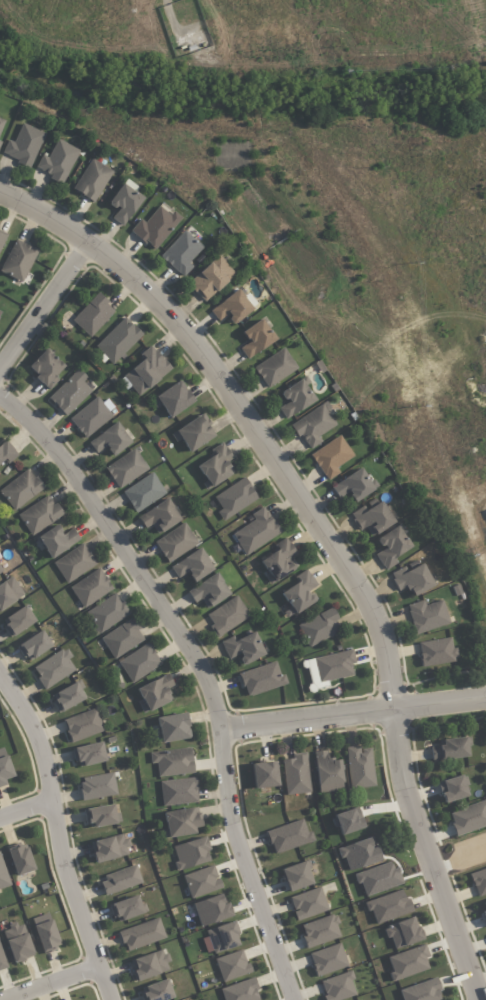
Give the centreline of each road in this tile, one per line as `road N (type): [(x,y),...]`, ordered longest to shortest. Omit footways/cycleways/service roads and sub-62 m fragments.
road 1 (residential): [(0,197),(90,243),(171,315),(364,594),(383,636),(409,802),(480,999)]
road 2 (residential): [(289,999),(232,844),(221,728),(201,668),(33,426),(0,399)]
road 3 (residential): [(110,999),(64,870),(42,752),(0,679)]
road 4 (residential): [(485,697),(221,728)]
road 5 (residential): [(90,243),(0,368)]

